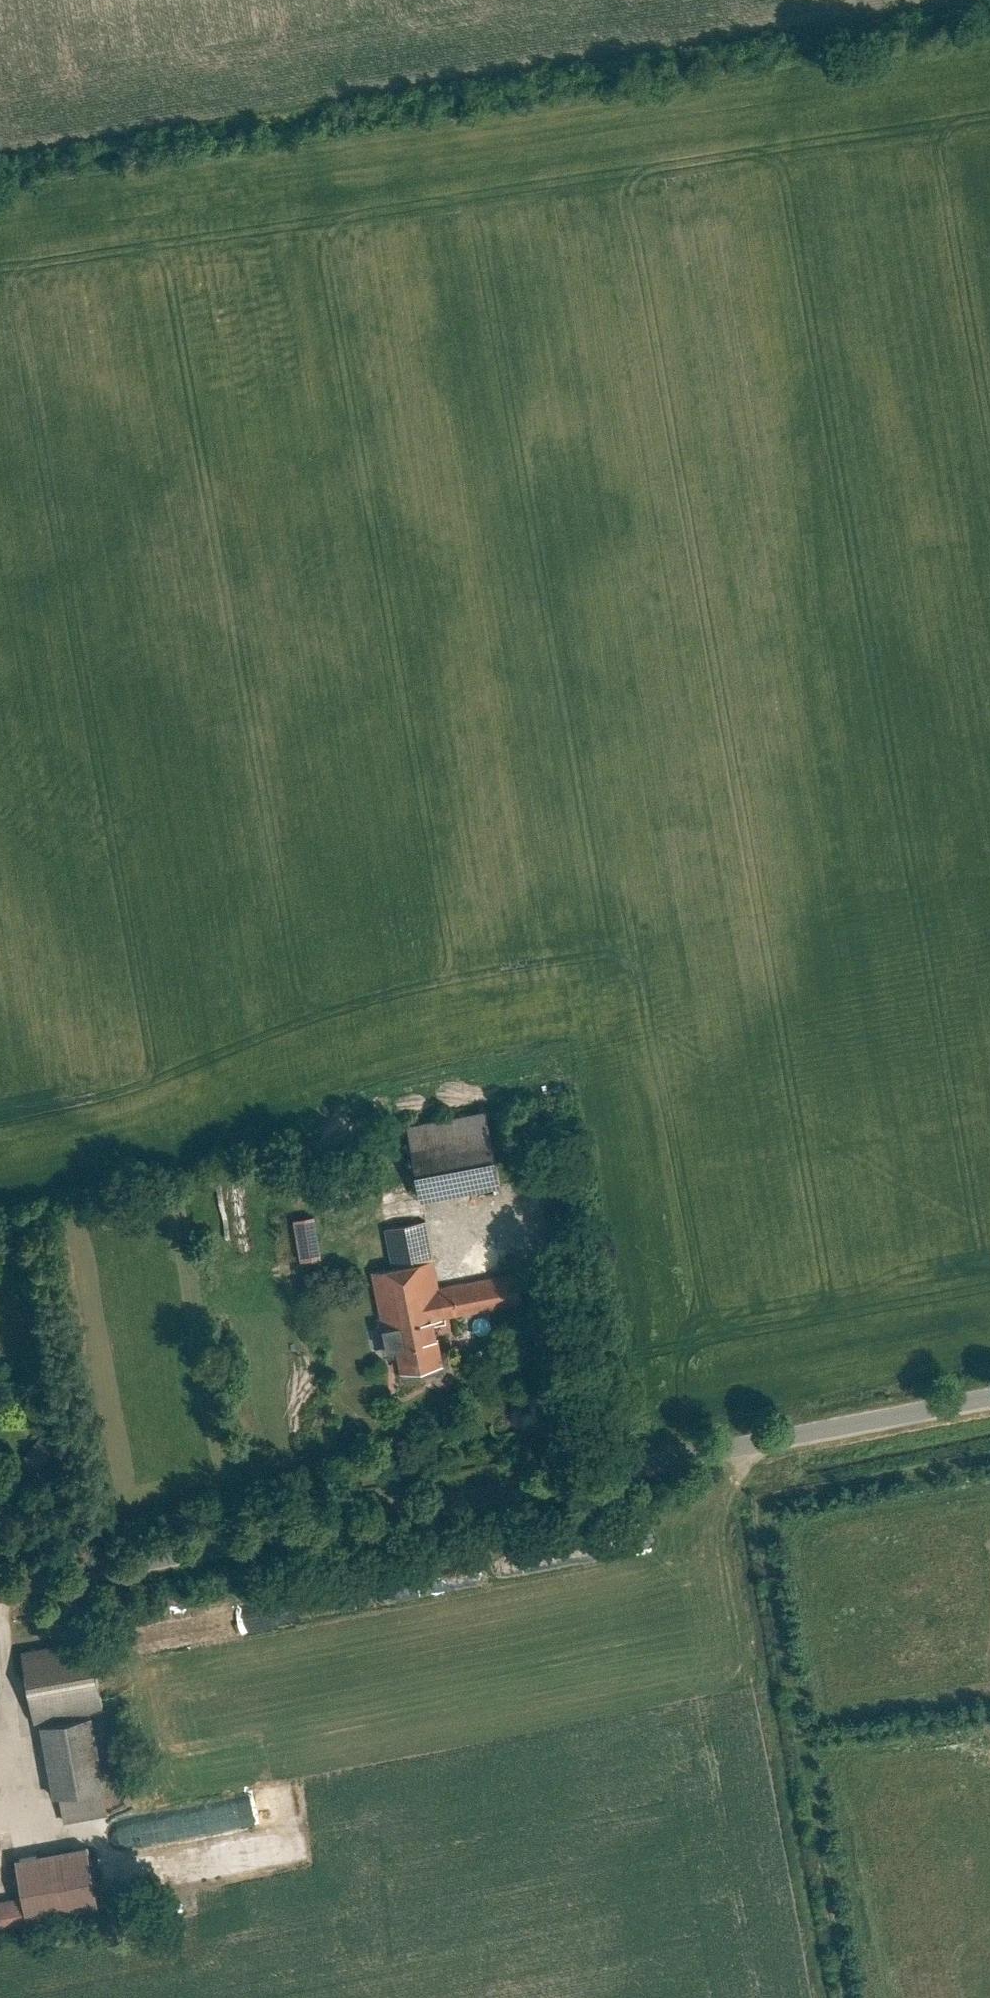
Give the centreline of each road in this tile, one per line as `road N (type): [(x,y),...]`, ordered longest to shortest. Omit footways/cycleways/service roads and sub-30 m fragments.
road 1 (residential): [(989,1399),(0,1600)]

